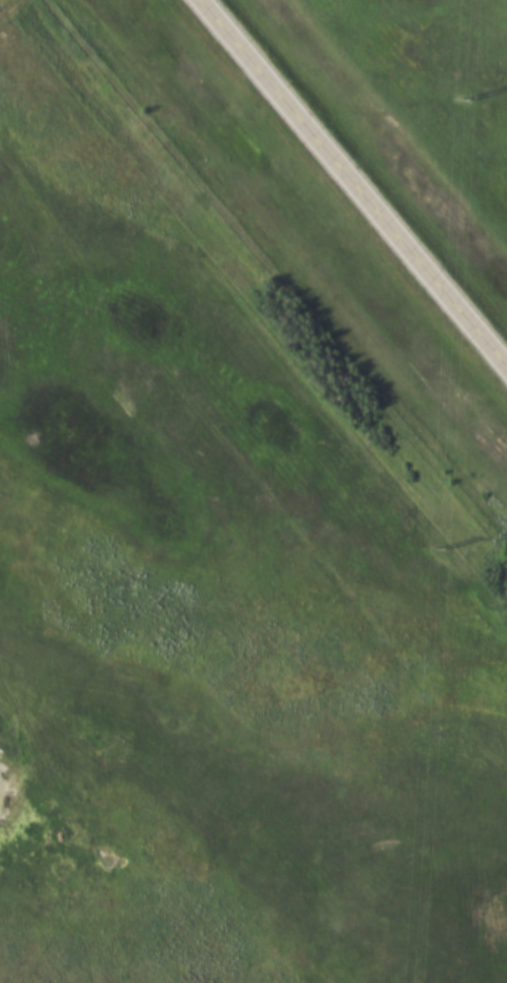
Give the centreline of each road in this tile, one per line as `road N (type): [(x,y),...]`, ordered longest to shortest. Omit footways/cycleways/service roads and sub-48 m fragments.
road 1 (secondary): [(506,363),(207,0)]

